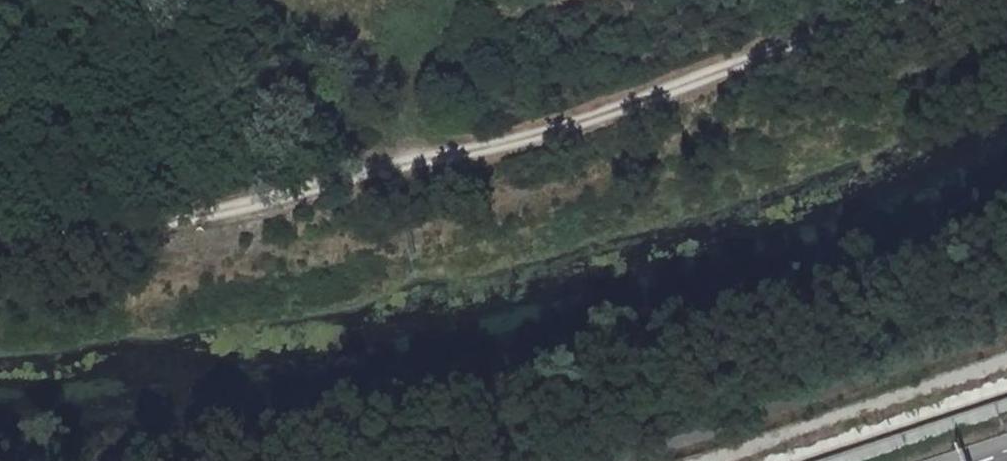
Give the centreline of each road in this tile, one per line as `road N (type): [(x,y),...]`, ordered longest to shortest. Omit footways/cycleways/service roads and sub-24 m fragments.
road 1 (track): [(922,0),(539,135),(151,226),(0,244)]

